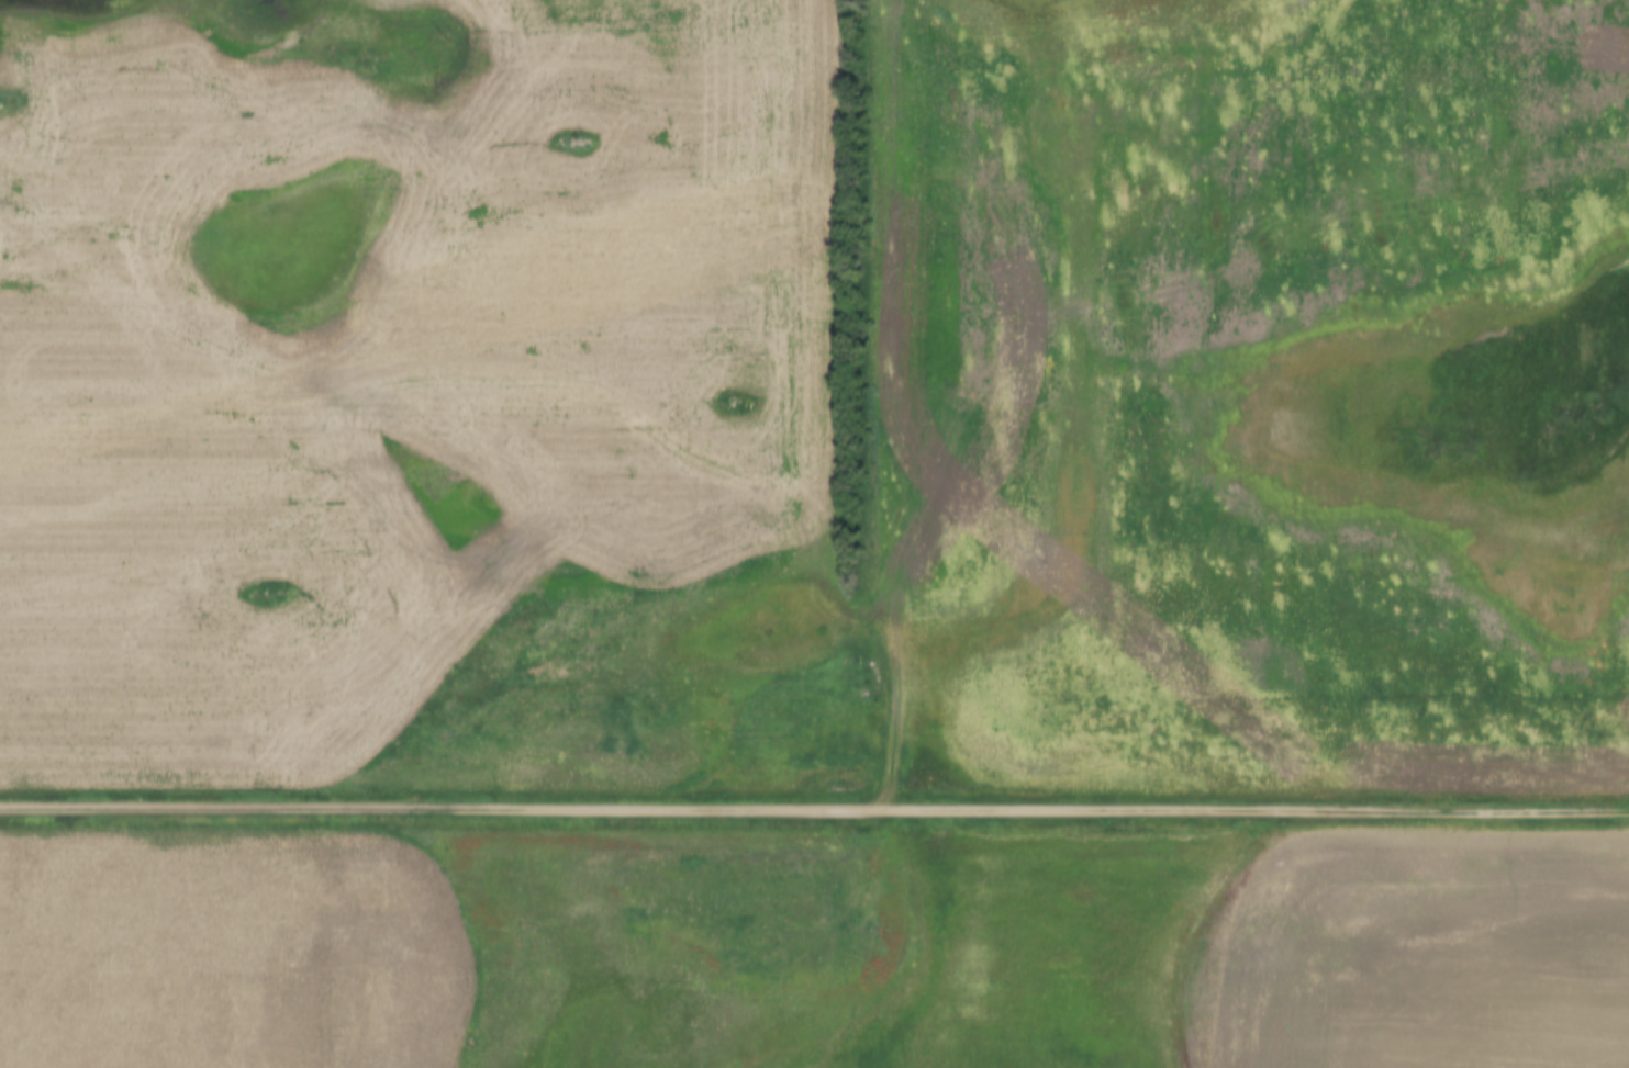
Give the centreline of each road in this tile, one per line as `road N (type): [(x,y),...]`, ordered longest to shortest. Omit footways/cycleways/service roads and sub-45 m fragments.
road 1 (track): [(1628,811),(0,804)]

